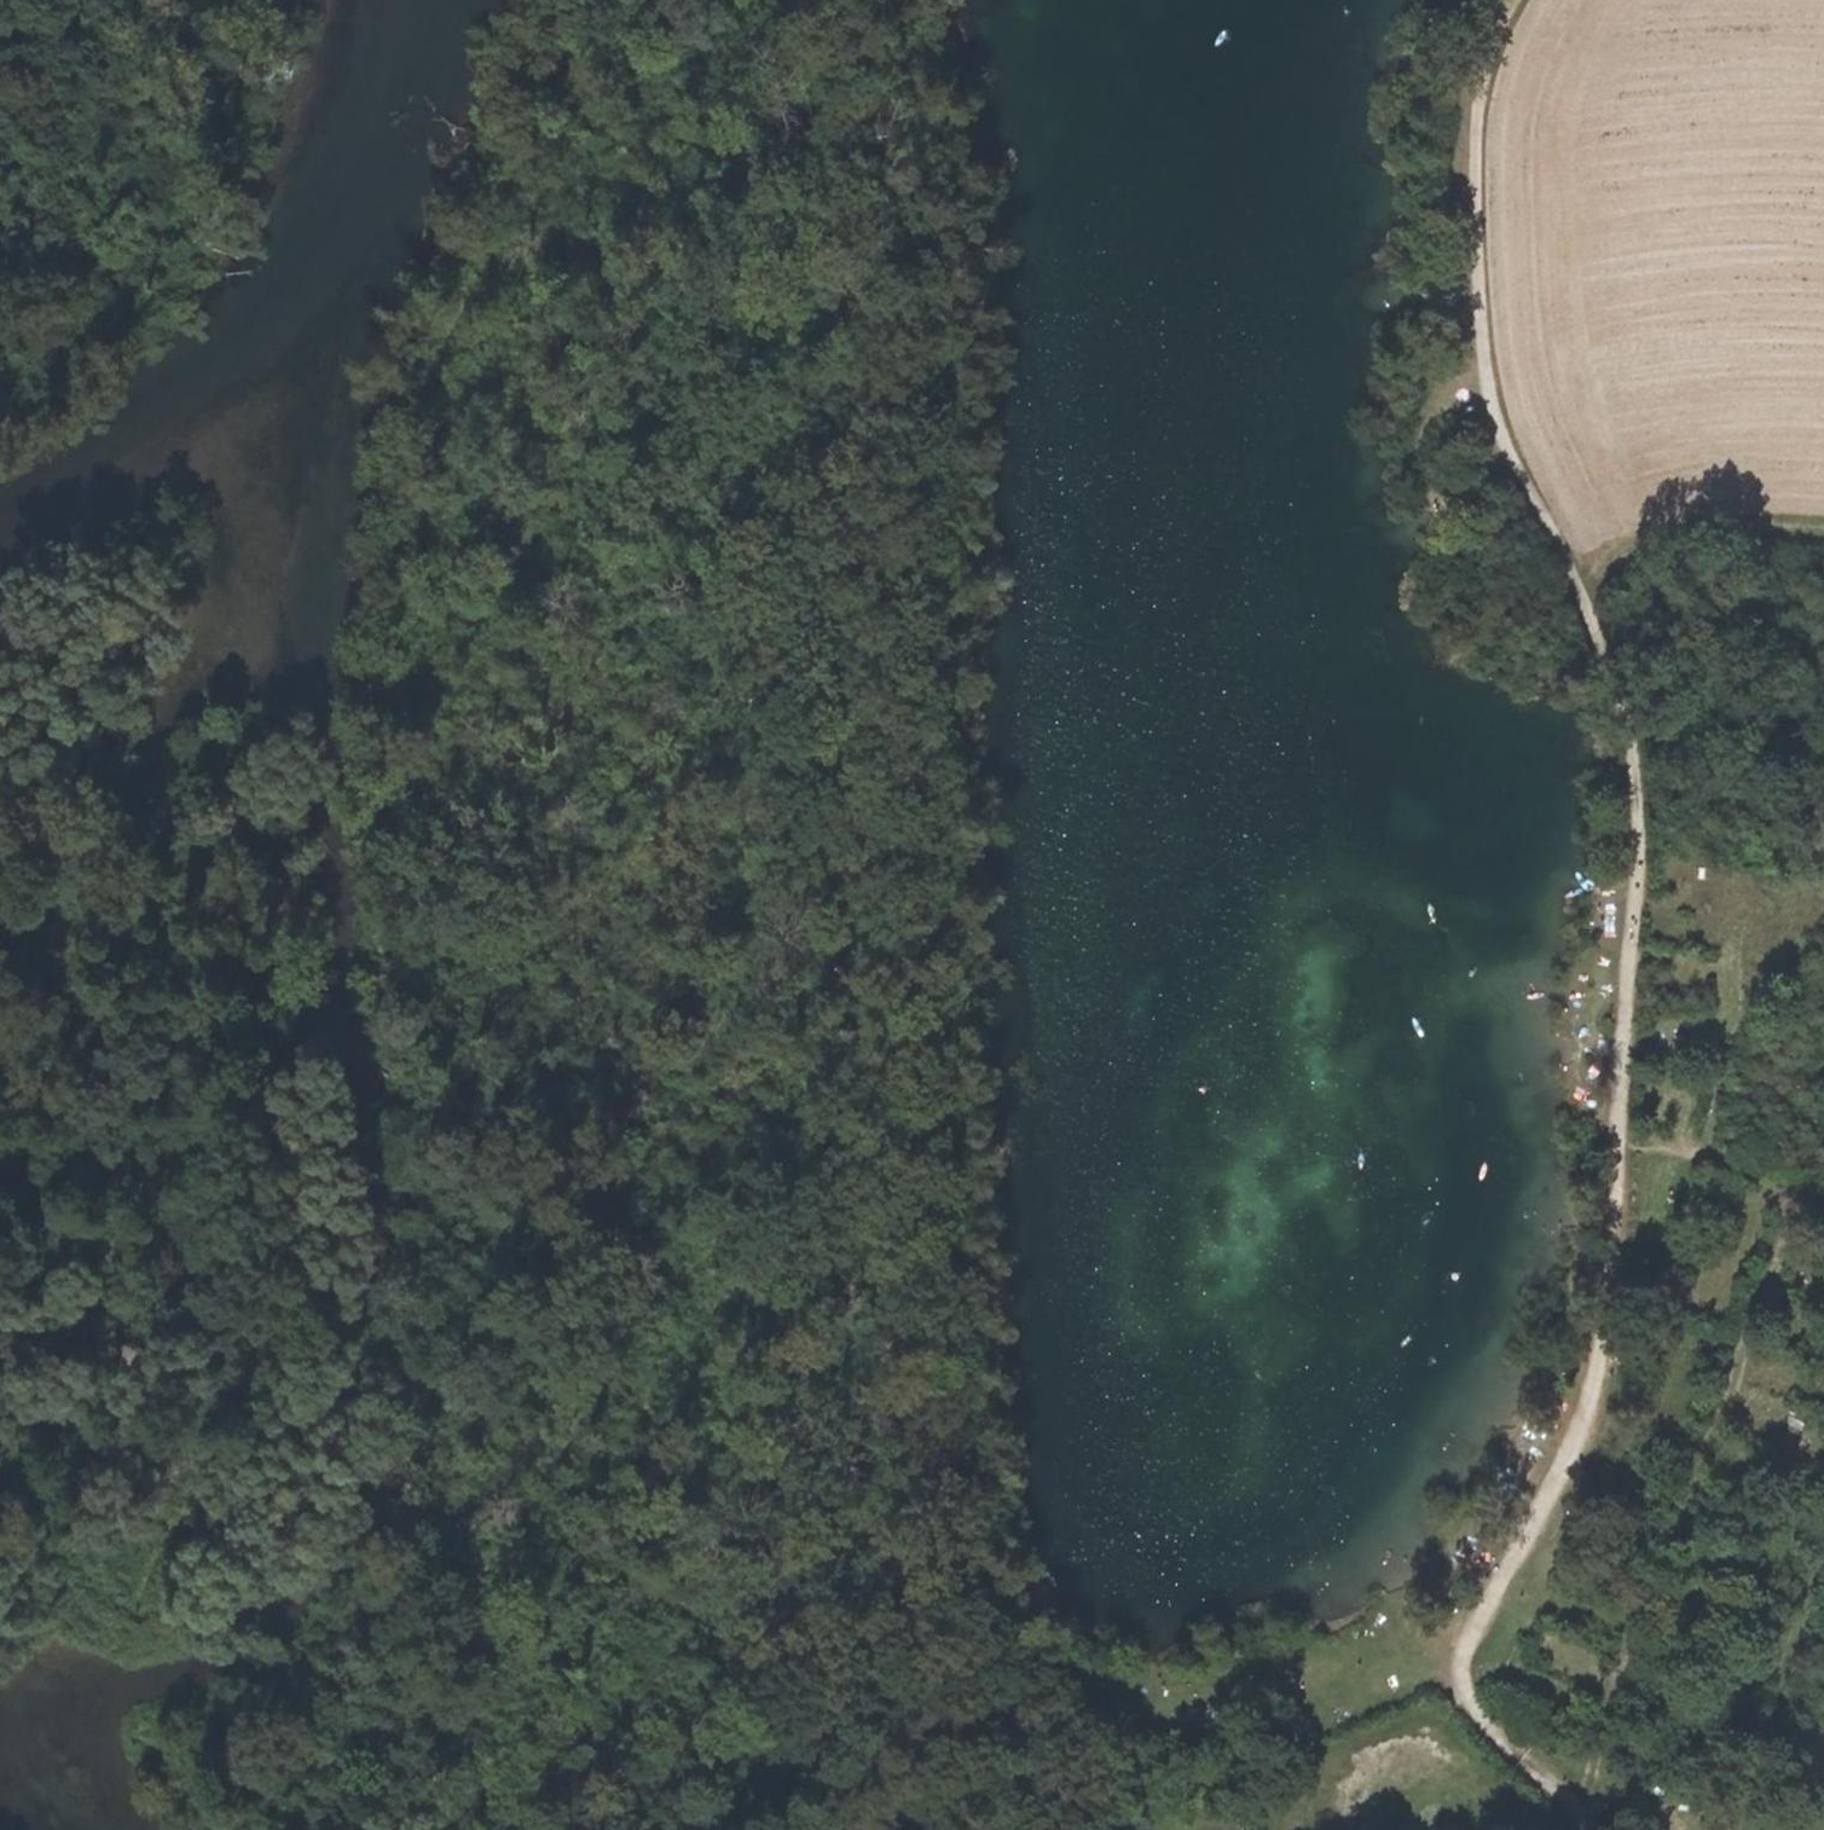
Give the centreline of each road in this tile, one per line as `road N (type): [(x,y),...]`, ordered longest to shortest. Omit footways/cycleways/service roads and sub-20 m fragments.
road 1 (track): [(1596,1829),(1466,1700),(1461,1674),(1469,1643),(1548,1516),(1586,1435),(1612,1295),(1642,789),(1624,706),(1486,387),(1474,137),(1492,51),(1519,0)]

